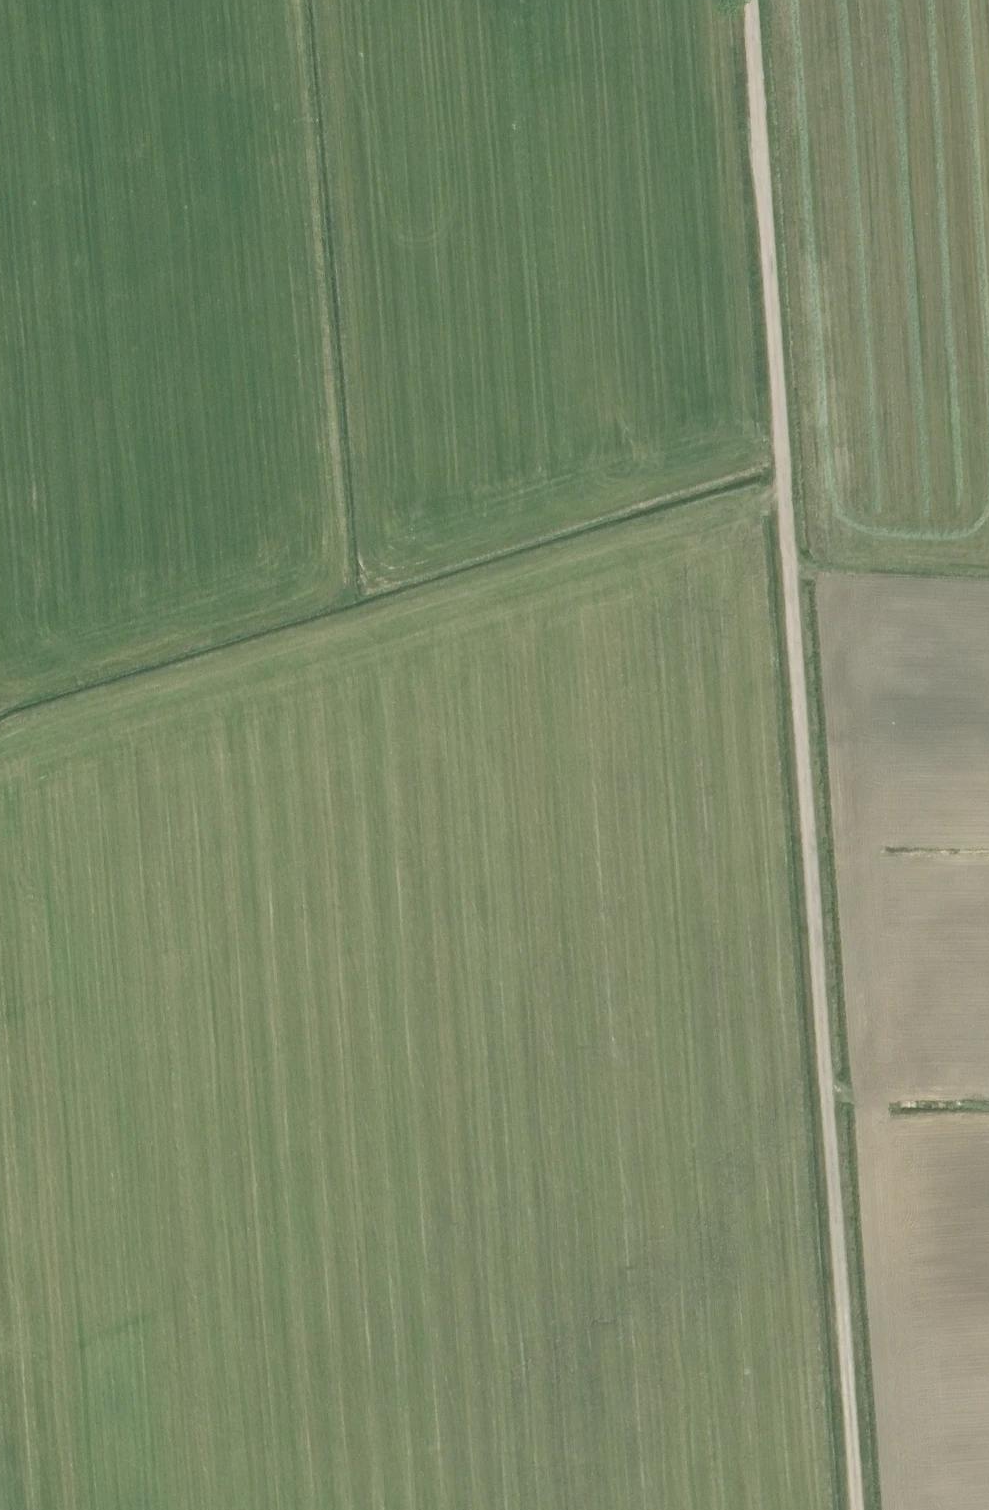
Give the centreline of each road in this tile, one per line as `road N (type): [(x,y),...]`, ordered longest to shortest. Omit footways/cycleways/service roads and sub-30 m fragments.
road 1 (track): [(858,1509),(752,0)]

